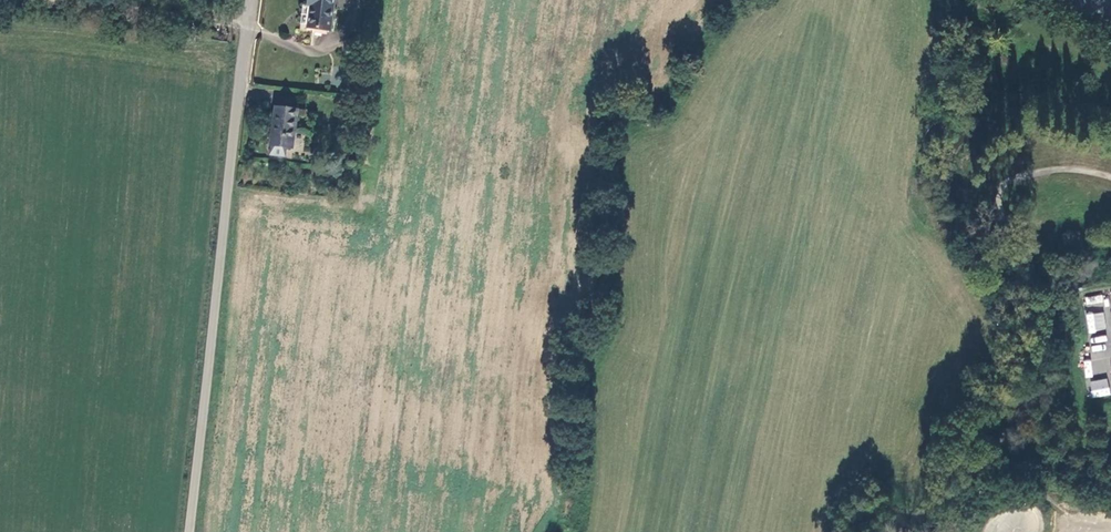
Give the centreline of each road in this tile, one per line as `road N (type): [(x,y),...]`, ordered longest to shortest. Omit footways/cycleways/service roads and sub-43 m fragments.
road 1 (unclassified): [(251,0),(184,531)]

